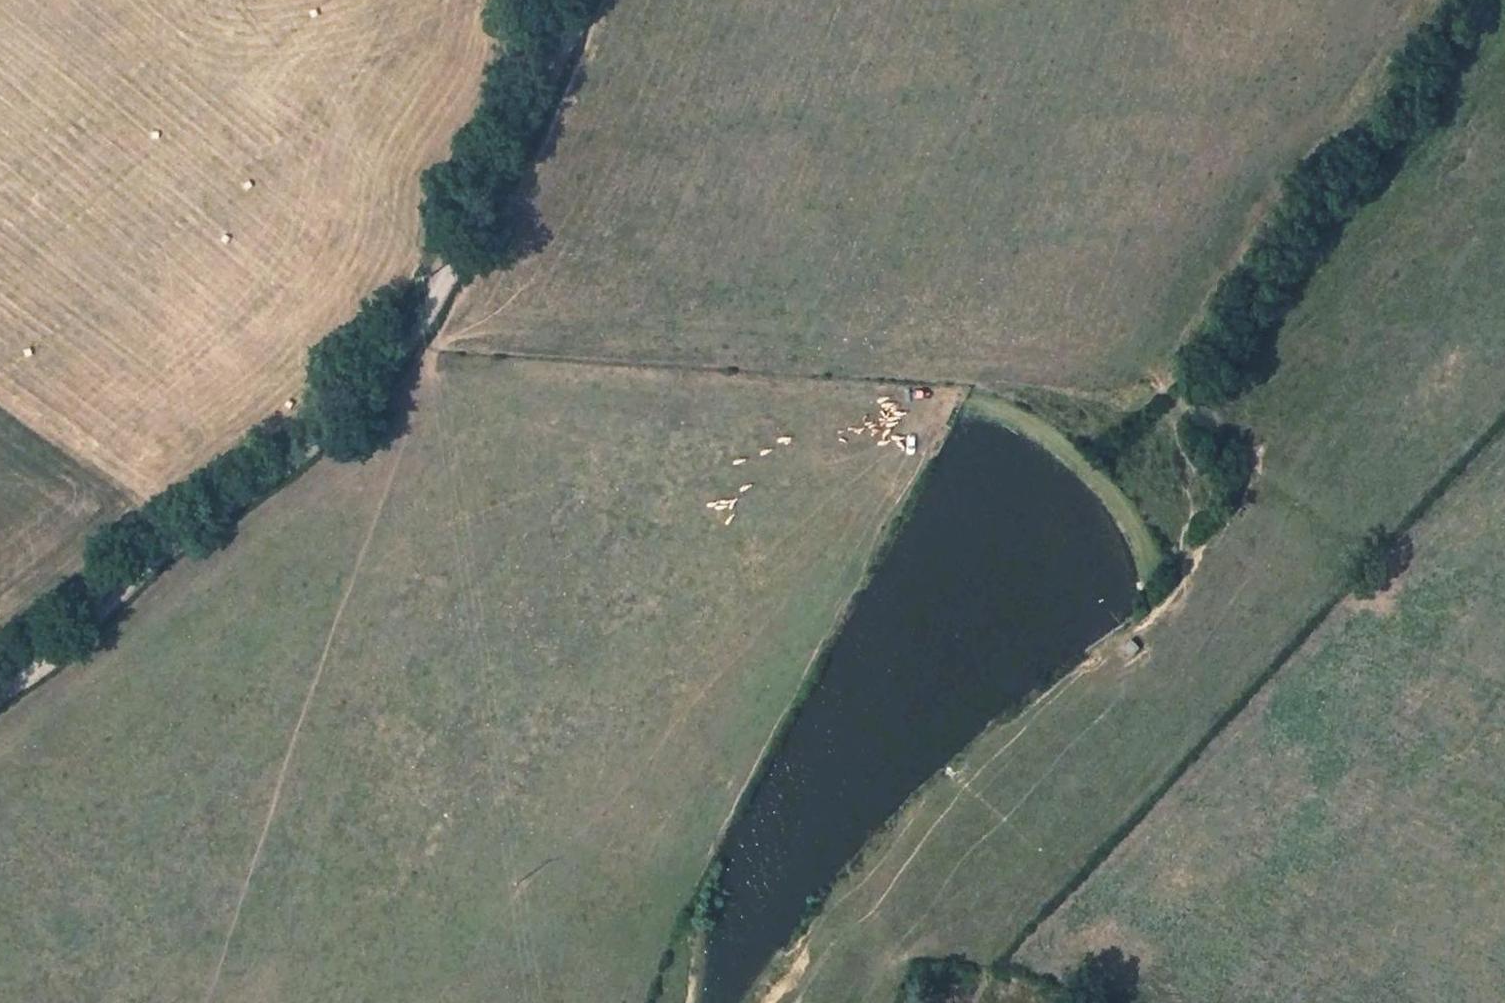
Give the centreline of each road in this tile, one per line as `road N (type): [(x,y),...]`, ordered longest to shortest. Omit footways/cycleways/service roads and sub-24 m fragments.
road 1 (track): [(587,0),(528,129),(375,391),(0,695)]

